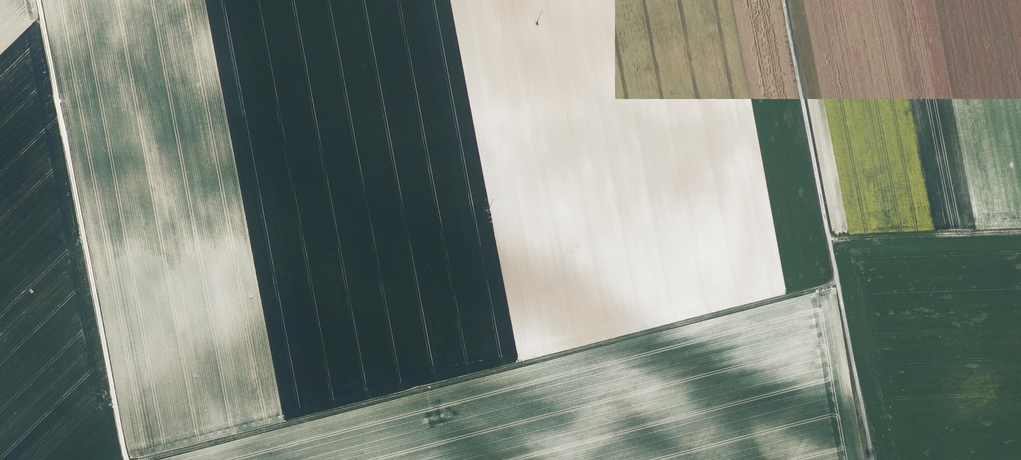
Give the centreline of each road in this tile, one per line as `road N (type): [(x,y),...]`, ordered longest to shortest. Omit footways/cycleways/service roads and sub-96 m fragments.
road 1 (track): [(835,281),(161,459)]
road 2 (track): [(124,459),(38,0)]
road 3 (track): [(826,235),(1020,228)]

